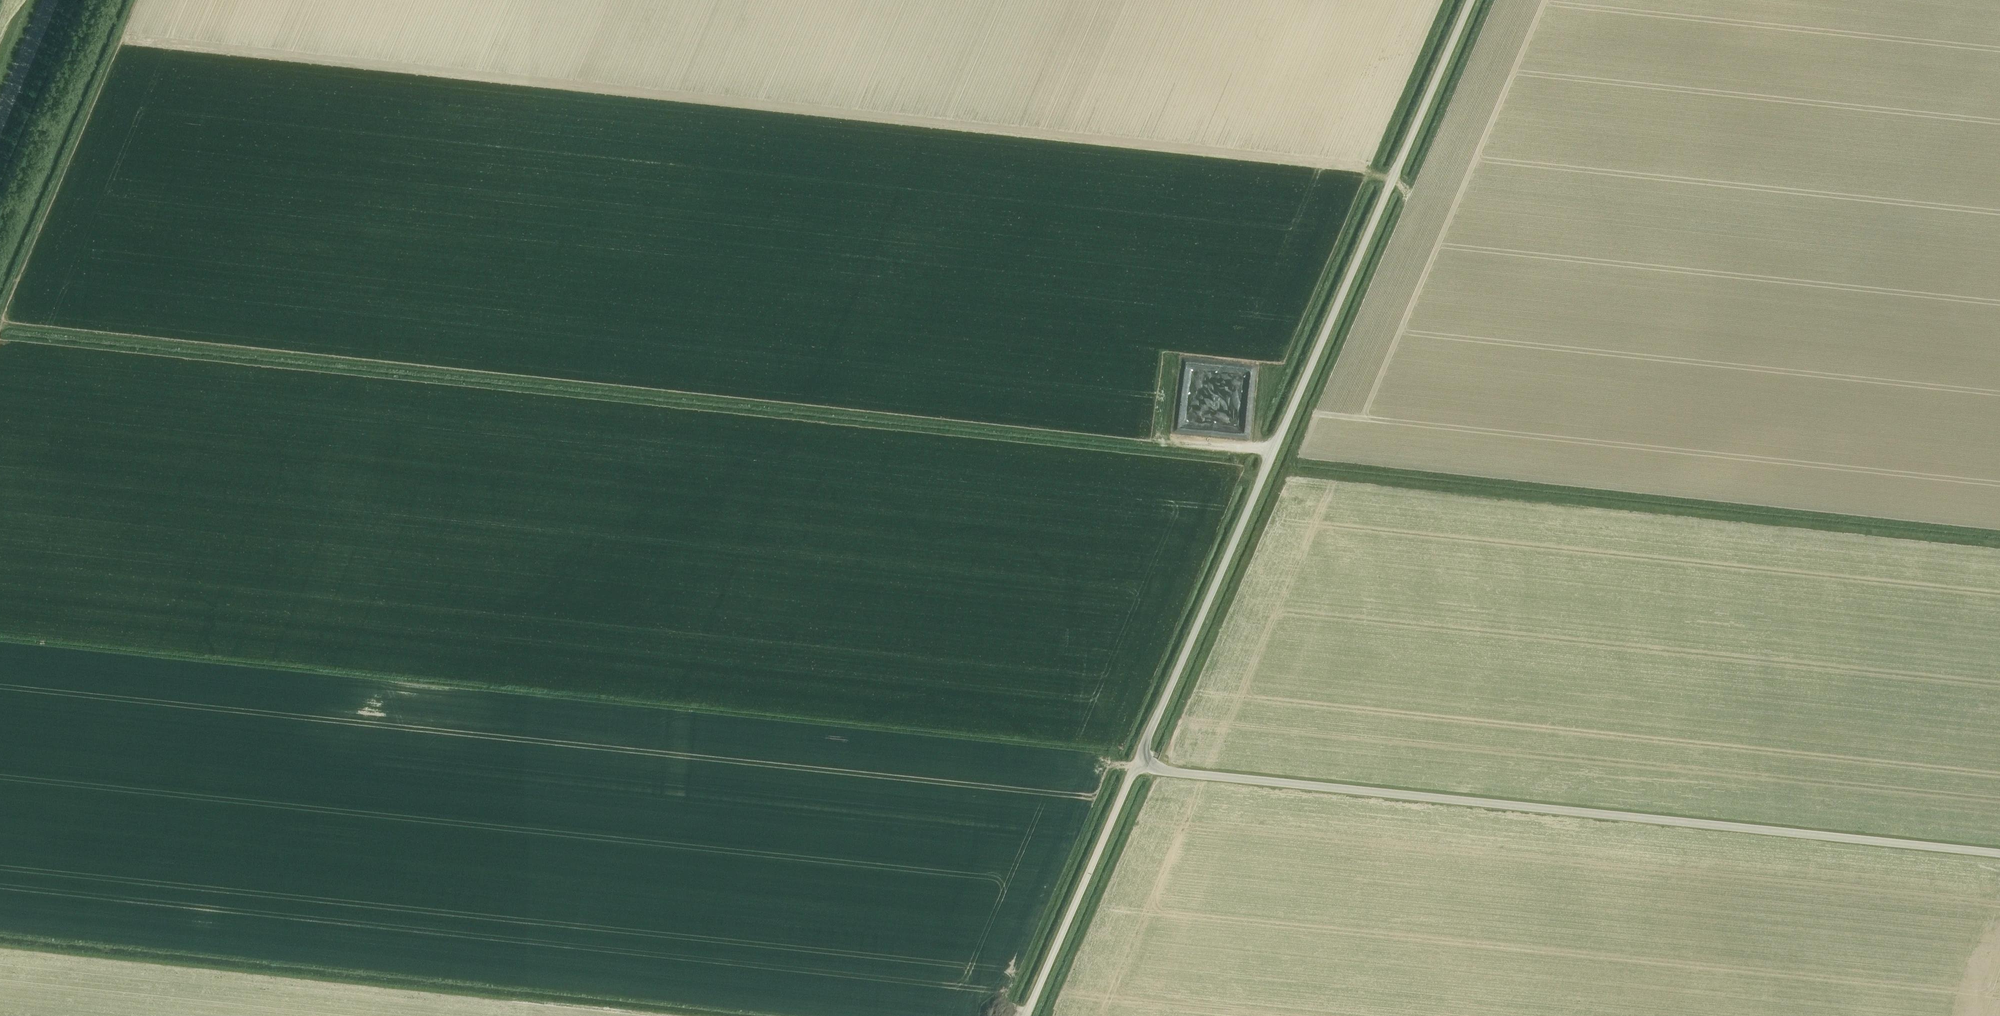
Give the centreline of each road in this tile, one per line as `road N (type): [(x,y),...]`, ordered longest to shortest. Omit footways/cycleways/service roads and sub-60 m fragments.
road 1 (unclassified): [(1138,765),(1999,857)]
road 2 (unclassified): [(1138,765),(1471,0)]
road 3 (unclassified): [(1028,1015),(1138,765)]
road 4 (tertiary): [(0,117),(51,0)]

